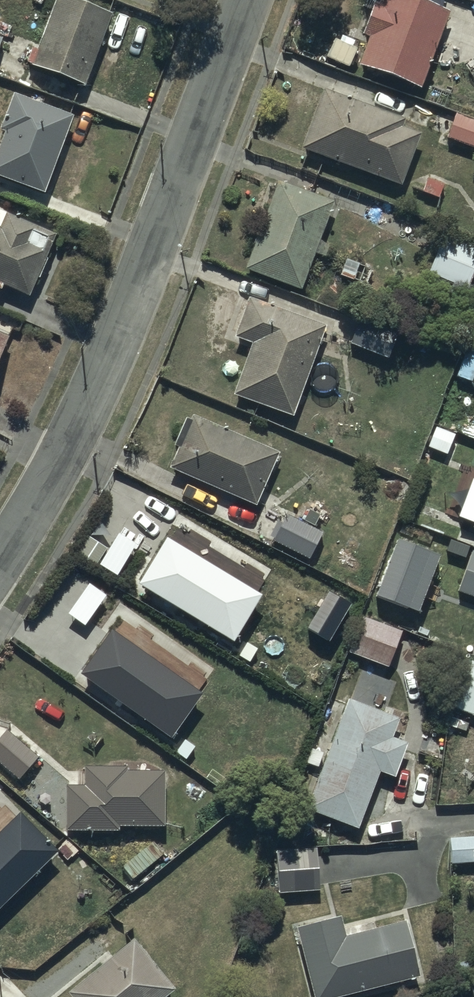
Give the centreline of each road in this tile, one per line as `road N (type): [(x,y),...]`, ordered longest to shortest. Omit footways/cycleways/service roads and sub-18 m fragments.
road 1 (residential): [(0,565),(101,377),(245,0)]

